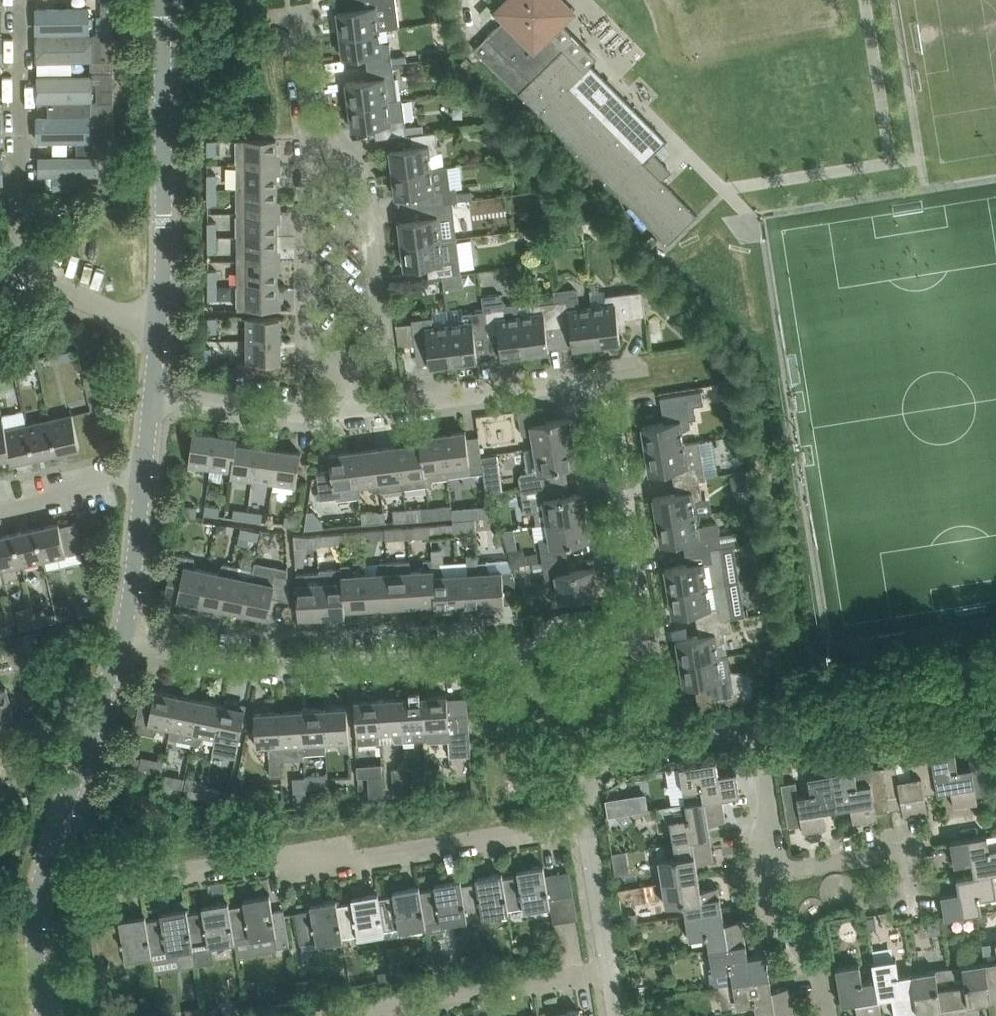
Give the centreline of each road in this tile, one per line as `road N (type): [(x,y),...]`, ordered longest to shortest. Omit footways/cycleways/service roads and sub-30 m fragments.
road 1 (residential): [(127,632),(271,663),(343,663),(621,640),(632,630),(638,605),(604,373),(593,369),(352,415)]
road 2 (residential): [(35,893),(259,860),(351,861),(582,825)]
road 3 (residential): [(160,316),(161,0)]
road 4 (residential): [(309,119),(369,199),(385,339),(375,353),(344,362)]
road 5 (residential): [(35,893),(127,632)]
road 6 (residential): [(13,269),(24,214),(20,0)]
road 7 (residential): [(344,362),(314,352),(307,339),(309,119)]
road 8 (residential): [(363,1015),(607,969)]
road 9 (residential): [(757,729),(995,682)]
road 10 (residential): [(582,825),(591,783),(621,752),(757,729)]
road 11 (residential): [(352,415),(310,416),(154,390)]
road 12 (residential): [(160,316),(114,313),(13,269)]
road 13 (residential): [(127,632),(148,479)]
road 14 (residential): [(820,1015),(810,974),(779,939),(761,877)]
road 15 (residential): [(0,508),(148,479)]
road 16 (residential): [(761,877),(768,818),(757,729)]
road 17 (residential): [(607,969),(582,825)]
road 18 (residential): [(761,877),(895,848)]
road 19 (residential): [(44,1015),(35,893)]

